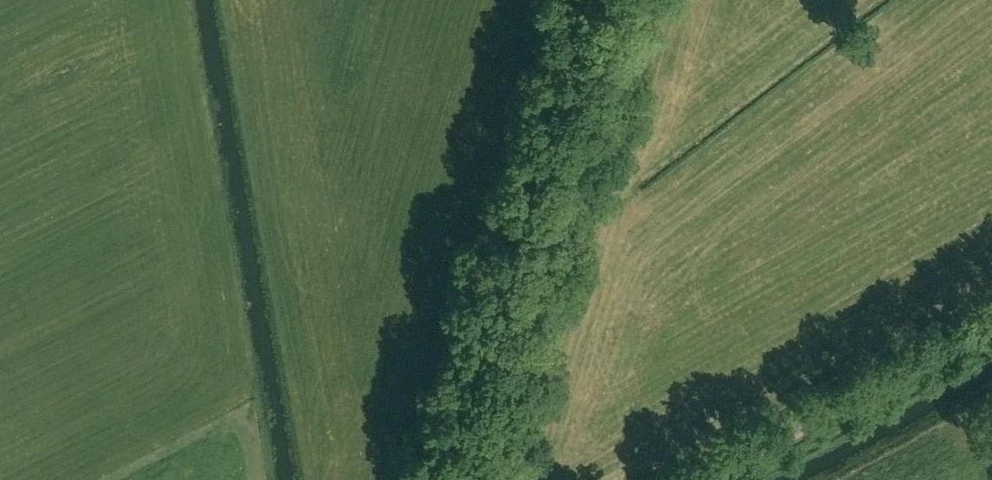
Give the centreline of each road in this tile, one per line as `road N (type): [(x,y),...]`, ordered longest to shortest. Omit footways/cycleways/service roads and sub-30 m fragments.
road 1 (tertiary): [(693,479),(991,318)]

